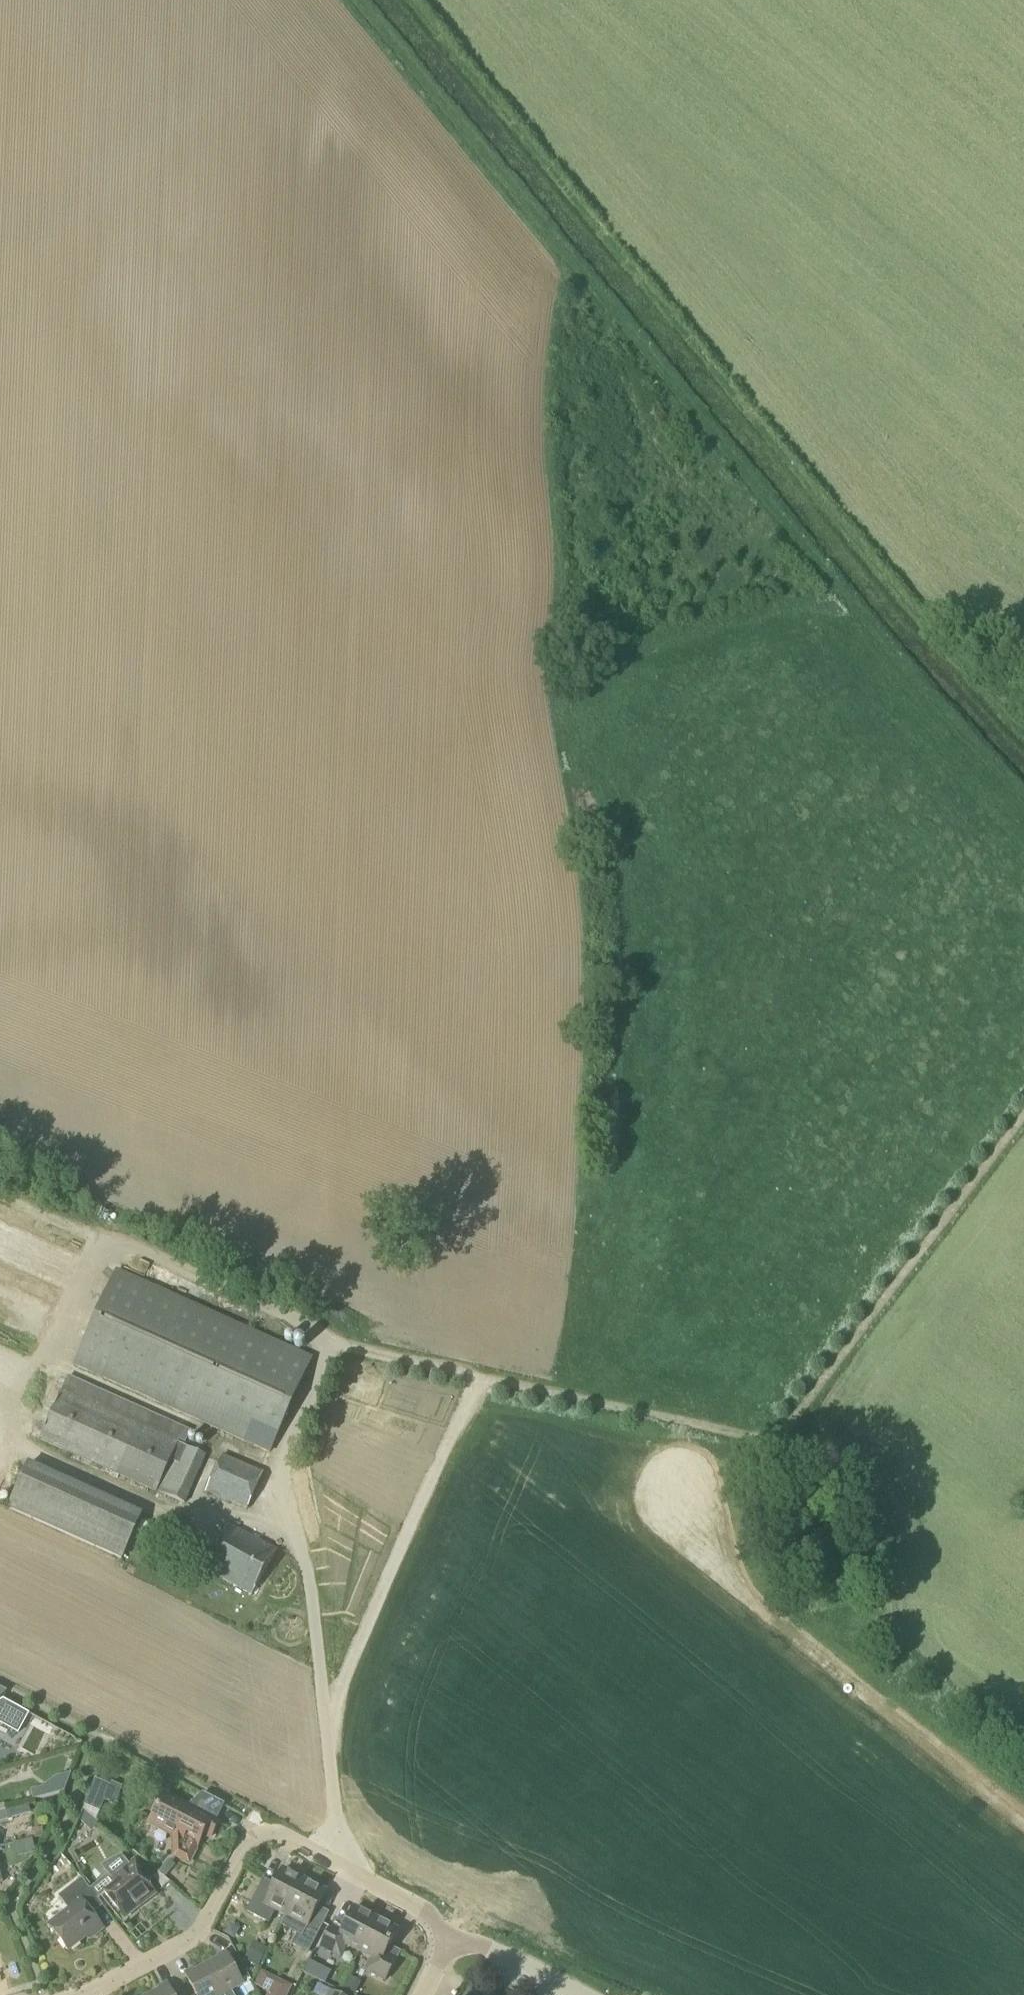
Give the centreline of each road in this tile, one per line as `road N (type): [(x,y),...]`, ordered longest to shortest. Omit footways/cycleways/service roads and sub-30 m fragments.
road 1 (residential): [(81,1994),(200,1933),(235,1858),(261,1832),(278,1833),(420,1910),(448,1940)]
road 2 (residential): [(578,1994),(486,1949),(448,1940)]

